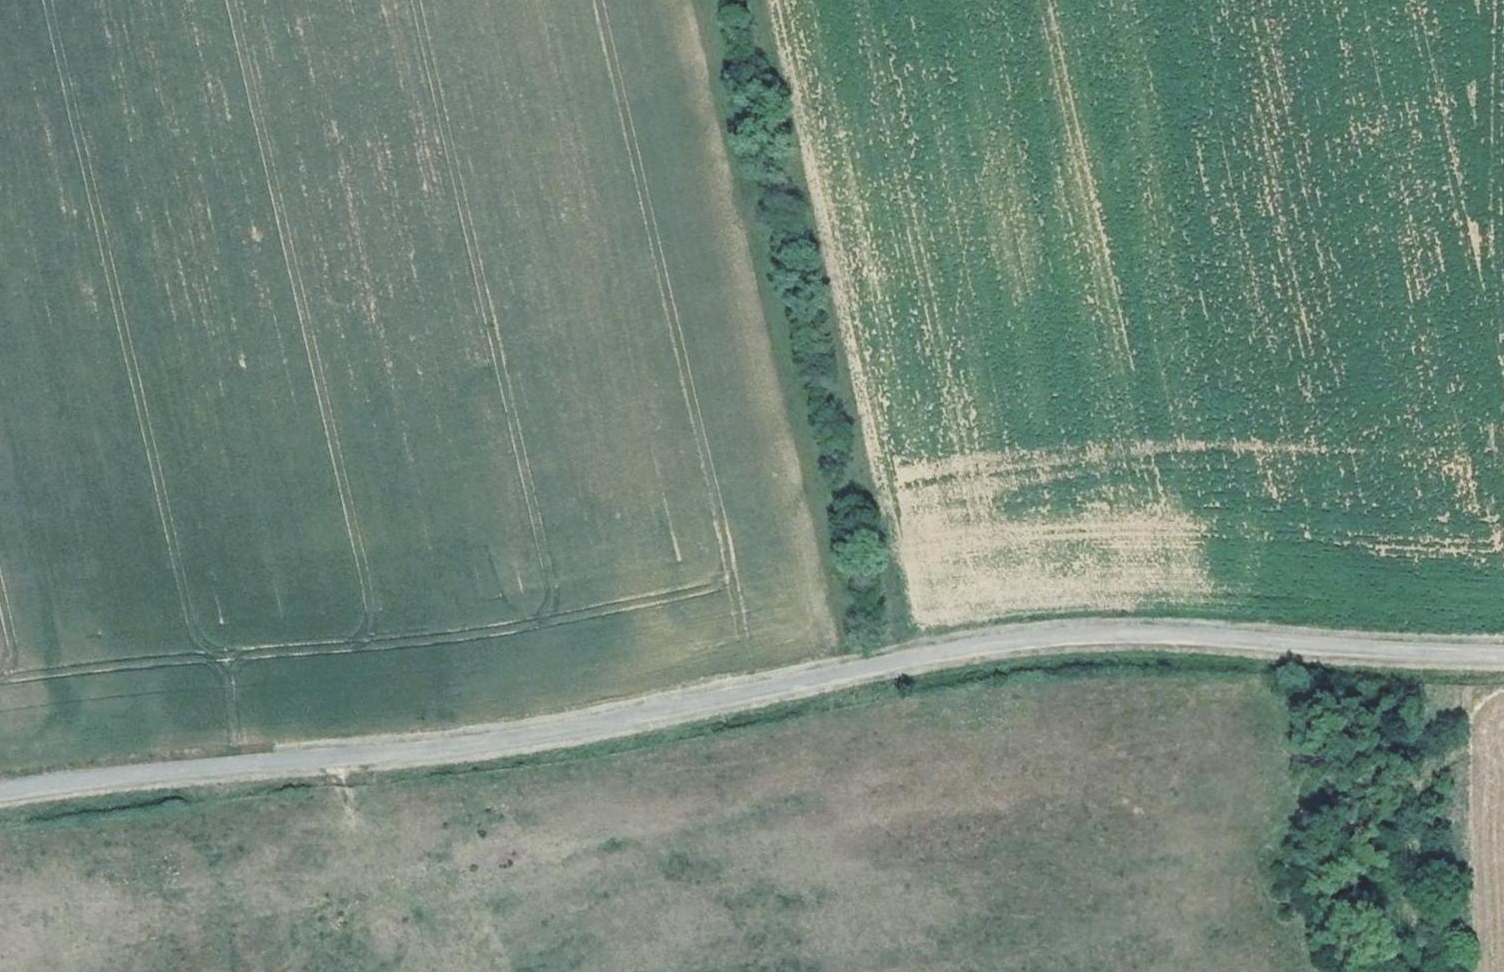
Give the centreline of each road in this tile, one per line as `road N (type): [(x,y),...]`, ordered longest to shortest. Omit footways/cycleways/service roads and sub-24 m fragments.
road 1 (track): [(1503,661),(1100,641),(1027,644),(529,743),(0,798)]

